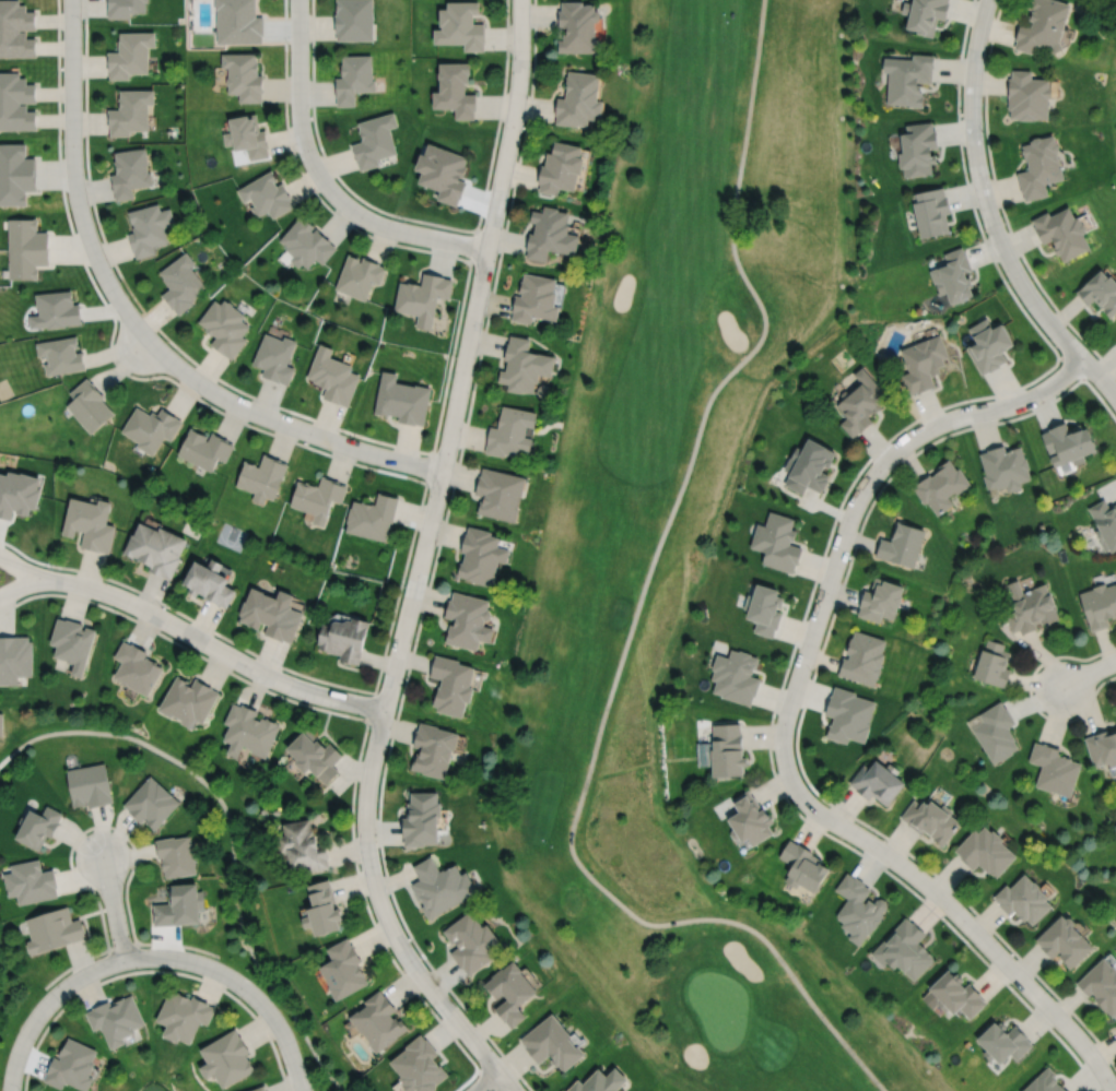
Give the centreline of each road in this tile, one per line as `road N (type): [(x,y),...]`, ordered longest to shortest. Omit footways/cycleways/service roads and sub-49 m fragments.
road 1 (track): [(762,0),(731,217),(735,258),(761,307),(762,332),(706,405),(614,676),(569,841),(579,866),(642,921),(723,918),(759,935),(885,1090)]
road 2 (residential): [(520,0),(512,126),(365,807),(367,856),(393,935),(498,1071)]
road 3 (residential): [(1081,357),(1024,400),(921,431),(871,477),(849,519),(782,743),(806,802),(955,911),(1068,1027),(1114,1090)]
road 4 (residential): [(987,0),(971,105),(982,191),(1022,284),(1115,395)]
road 5 (residential): [(36,579),(110,593),(272,677),(384,709)]
road 6 (residential): [(298,0),(299,127),(327,187),(390,228),(486,248)]
road 7 (residential): [(442,470),(242,406),(171,360),(128,313)]
road 8 (residential): [(128,313),(93,251),(75,189),(71,0)]
road 9 (residential): [(302,1090),(274,1020),(240,984),(185,959),(124,959)]
road 10 (residential): [(124,959),(77,979),(38,1013),(17,1051),(11,1090)]

